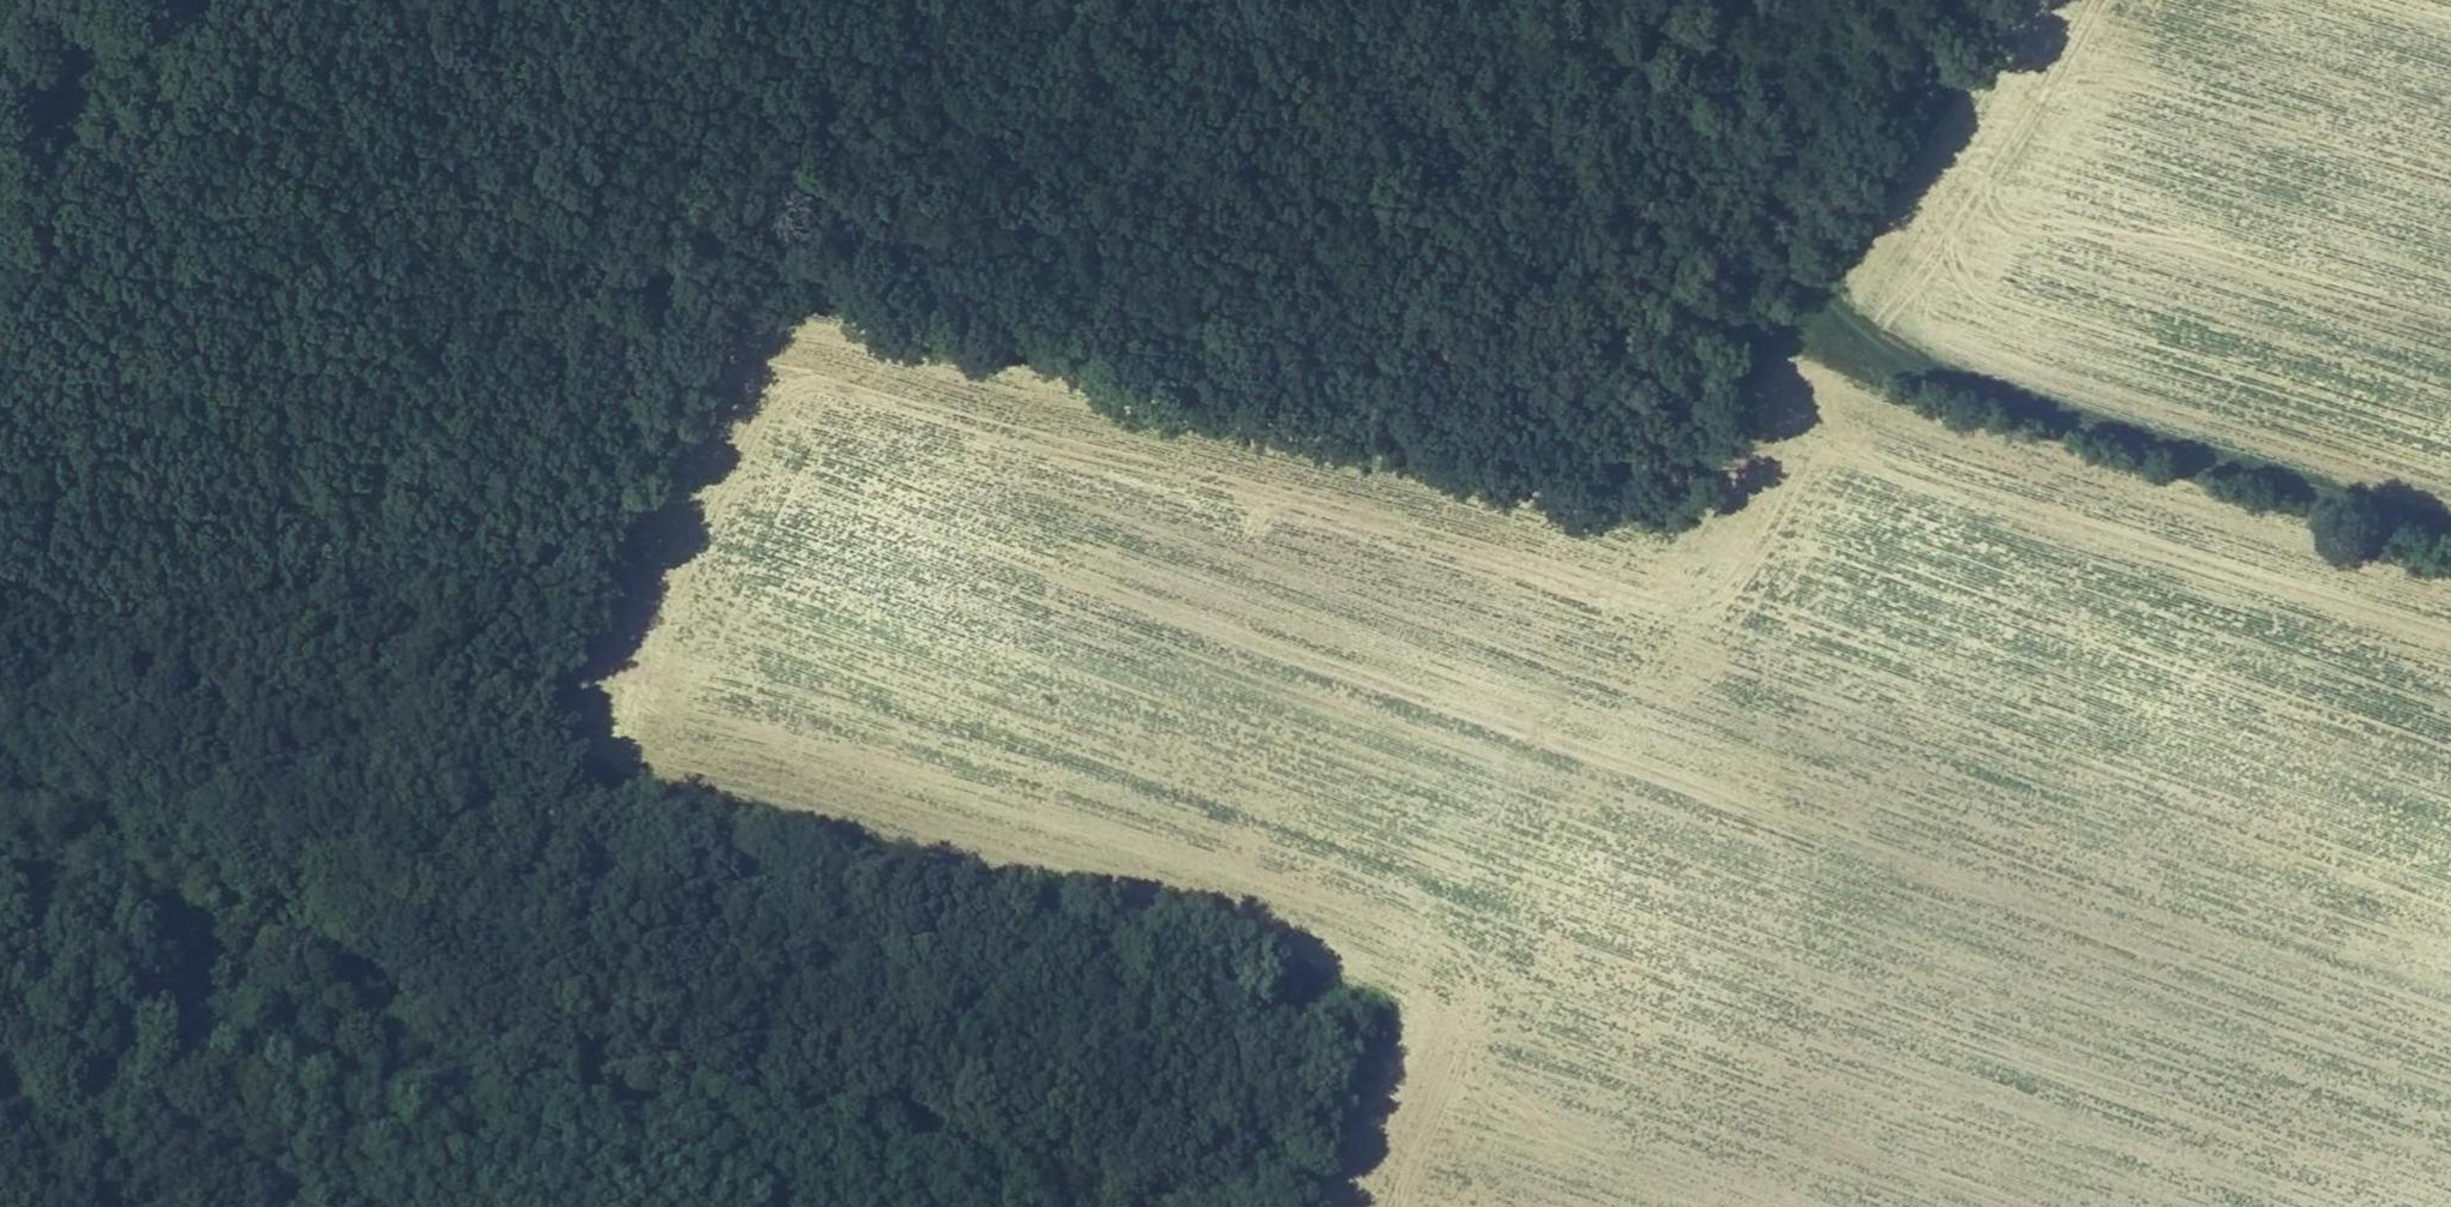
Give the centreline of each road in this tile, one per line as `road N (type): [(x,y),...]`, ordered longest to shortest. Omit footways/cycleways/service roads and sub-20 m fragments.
road 1 (track): [(1239,1182),(1287,1138),(1399,949),(1770,371),(1821,304)]
road 2 (track): [(1821,304),(1896,353),(2072,418),(2450,528)]

